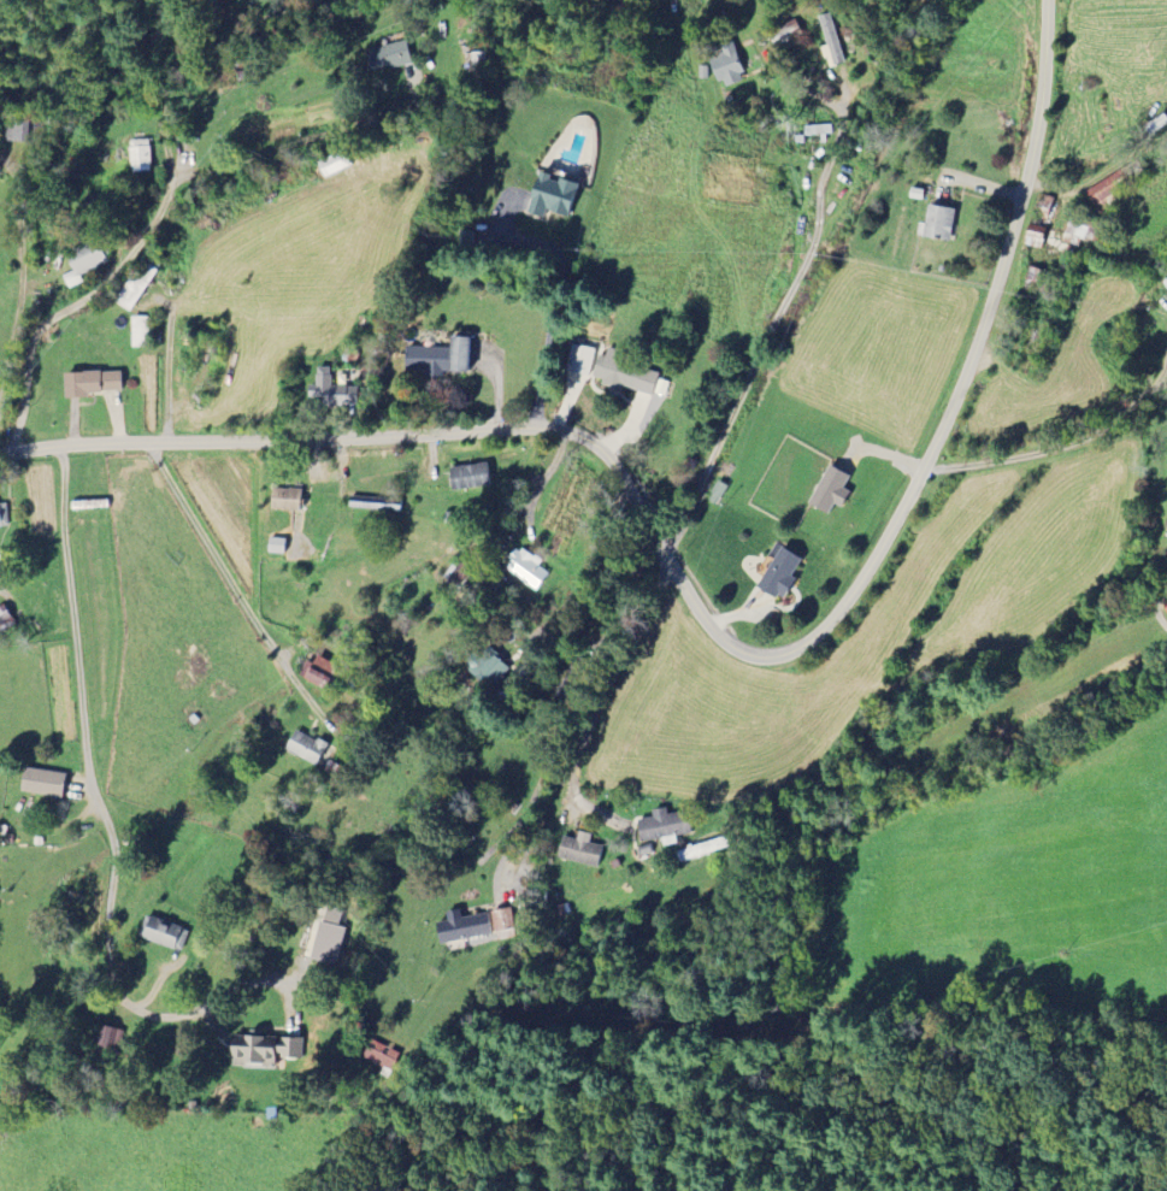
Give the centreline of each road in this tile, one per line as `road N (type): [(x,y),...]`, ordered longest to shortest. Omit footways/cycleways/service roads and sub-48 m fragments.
road 1 (residential): [(0,454),(58,444),(564,430),(607,453),(719,637),(743,655),(791,651),(847,600),(924,466),(971,360),(1032,164),(1048,0)]
road 2 (residential): [(58,444),(89,783),(116,856),(112,973),(125,1001),(151,1016),(194,1008),(218,989),(243,983),(289,991)]
road 3 (residential): [(14,450),(33,337),(46,319),(100,287),(164,204),(166,94),(175,71),(292,0)]
road 4 (residential): [(672,566),(597,708),(572,776),(573,792),(614,823)]

